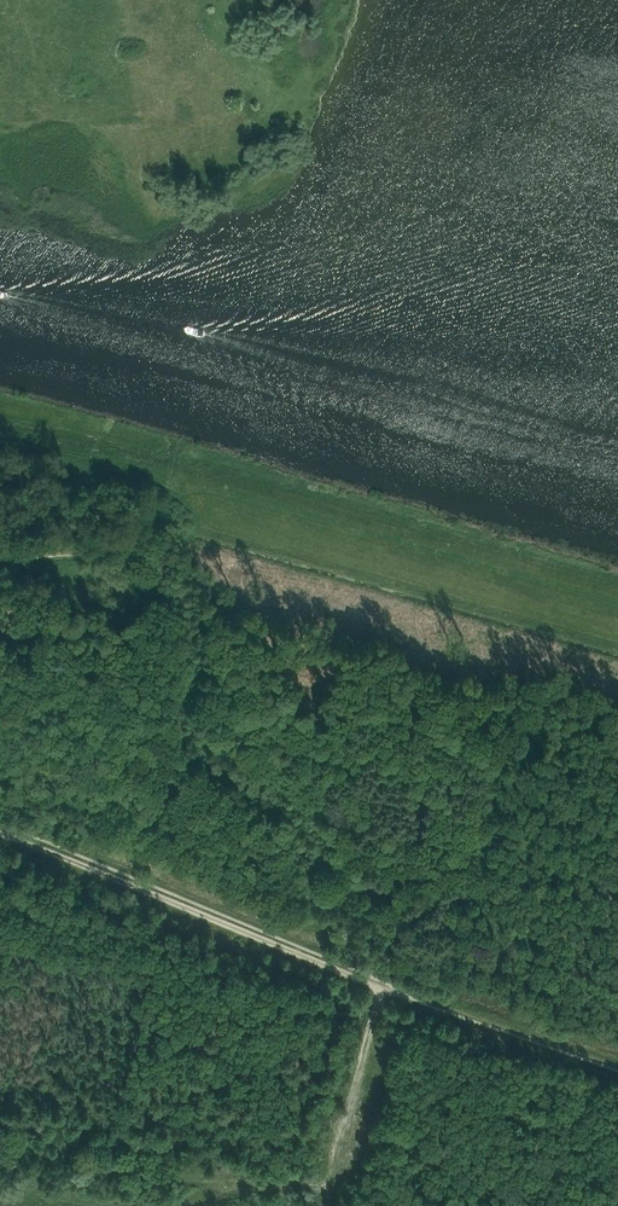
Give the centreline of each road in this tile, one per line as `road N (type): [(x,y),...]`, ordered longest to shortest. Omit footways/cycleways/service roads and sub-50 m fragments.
road 1 (track): [(617,602),(231,494),(177,487)]
road 2 (track): [(285,950),(0,831)]
road 3 (track): [(156,580),(156,611),(93,861)]
road 4 (track): [(0,1147),(31,1133),(40,1030),(73,904)]
road 5 (track): [(383,990),(617,1065)]
road 6 (track): [(329,1190),(171,1180),(125,1205)]
road 7 (track): [(0,440),(96,459),(177,487)]
road 8 (track): [(328,1205),(332,1158),(366,1045)]

